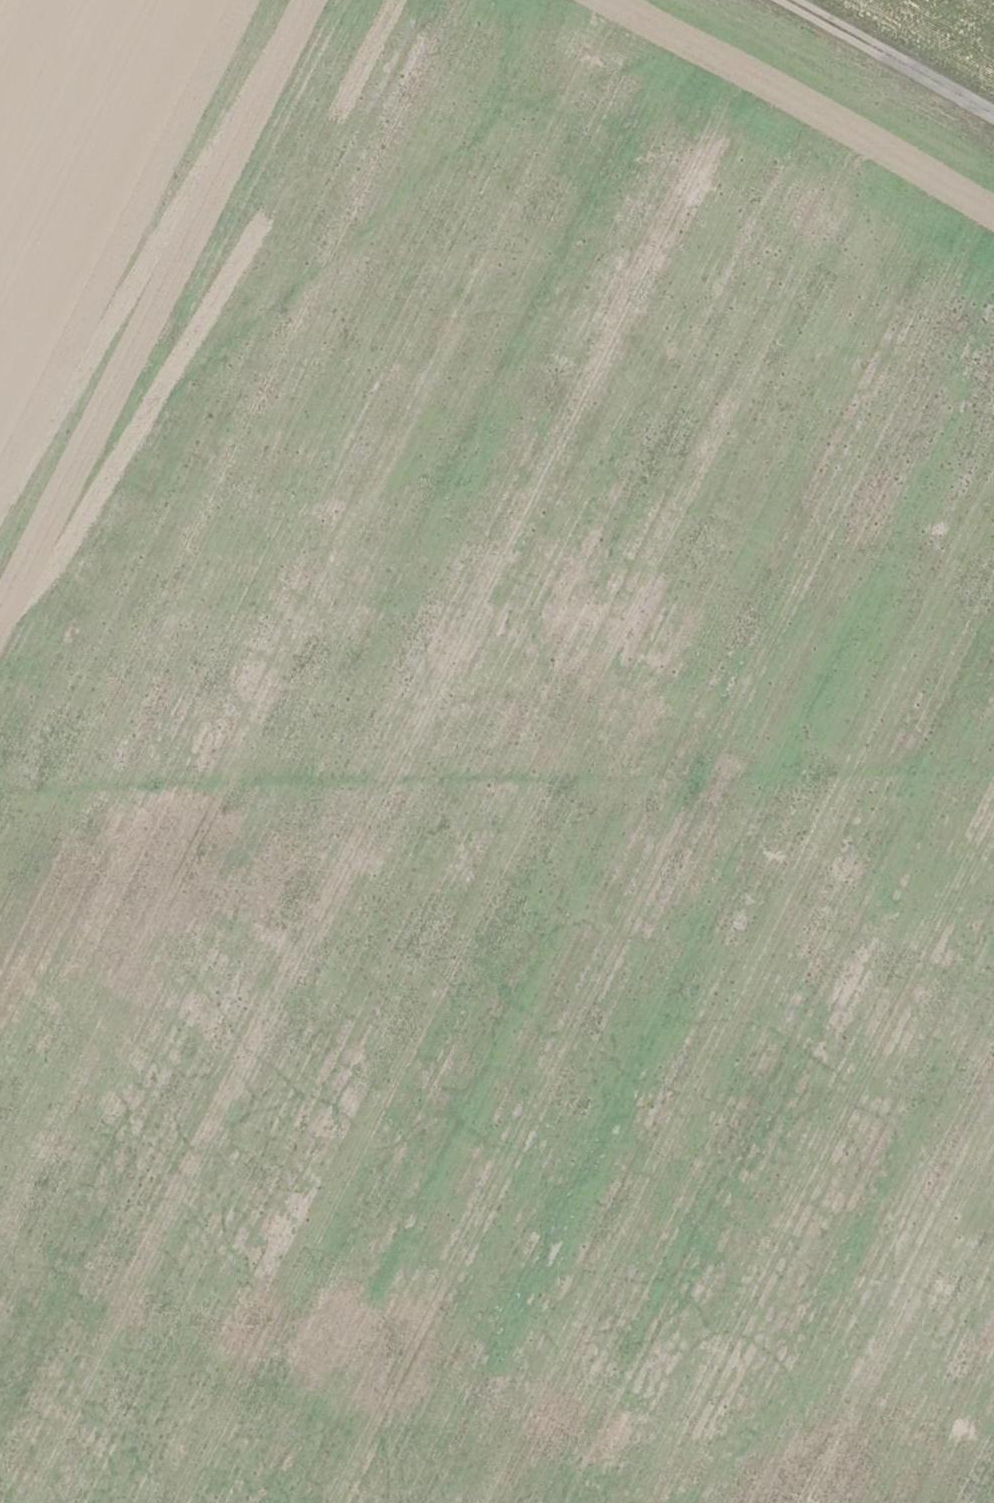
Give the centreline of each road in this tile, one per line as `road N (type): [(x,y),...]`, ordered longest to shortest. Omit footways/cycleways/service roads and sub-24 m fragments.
road 1 (track): [(993,136),(740,0)]

